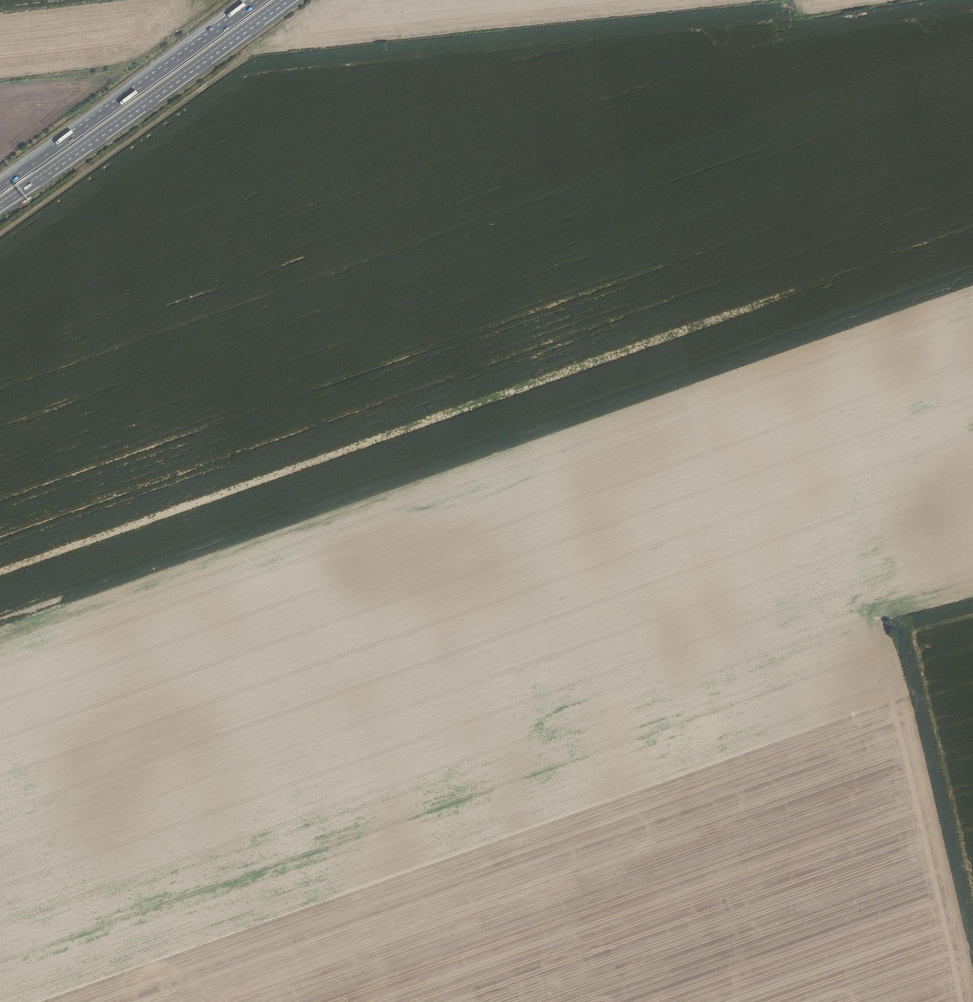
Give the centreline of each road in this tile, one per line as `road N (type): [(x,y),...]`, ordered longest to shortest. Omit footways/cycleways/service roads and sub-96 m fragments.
road 1 (trunk): [(0,205),(285,0)]
road 2 (trunk): [(256,0),(0,187)]

